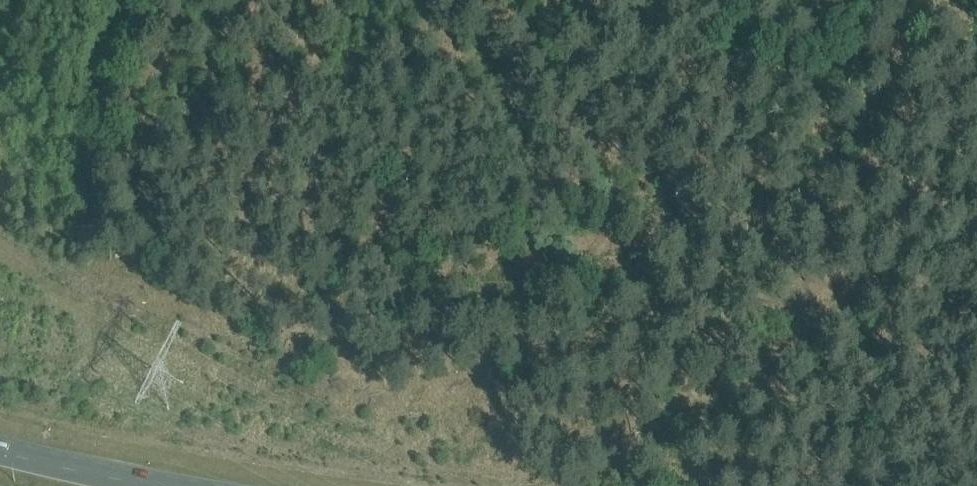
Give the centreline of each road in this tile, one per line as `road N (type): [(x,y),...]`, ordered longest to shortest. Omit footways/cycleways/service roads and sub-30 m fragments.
road 1 (primary): [(184,485),(0,445)]

